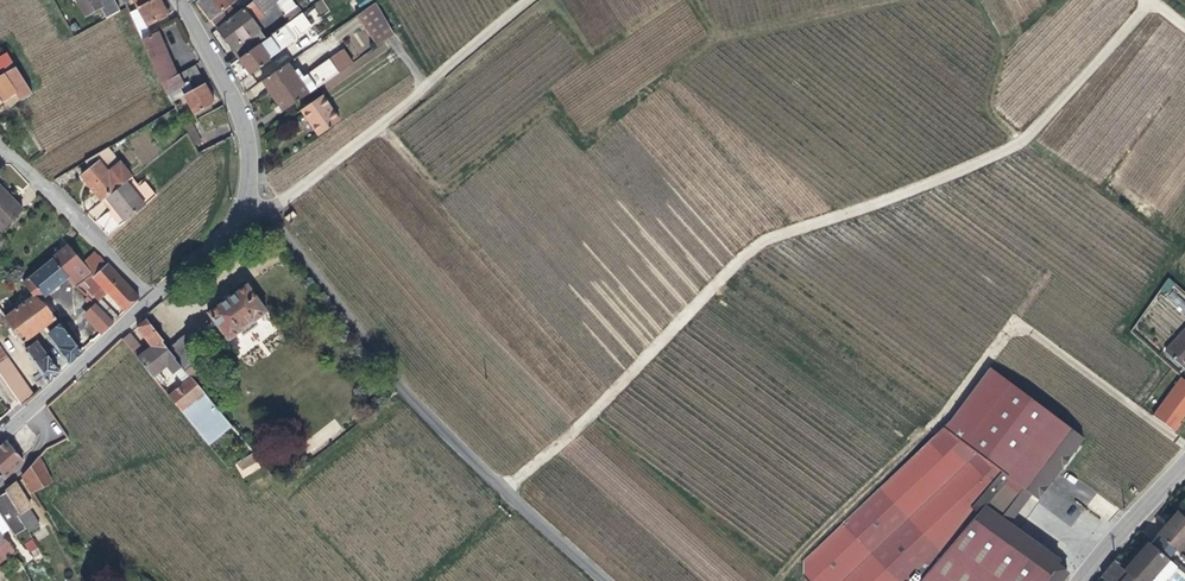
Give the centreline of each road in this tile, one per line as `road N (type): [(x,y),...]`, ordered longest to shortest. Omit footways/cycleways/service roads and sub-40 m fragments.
road 1 (track): [(506,490),(755,244),(1027,141),(1152,1)]
road 2 (track): [(267,213),(427,420),(605,580)]
road 3 (track): [(243,201),(267,213),(303,193),(529,0)]
road 4 (tertiary): [(153,300),(224,236),(249,180),(250,140),(181,0)]
road 5 (residential): [(153,300),(0,151)]
road 6 (tertiary): [(0,437),(153,300)]
road 7 (tertiary): [(1092,580),(1184,469)]

